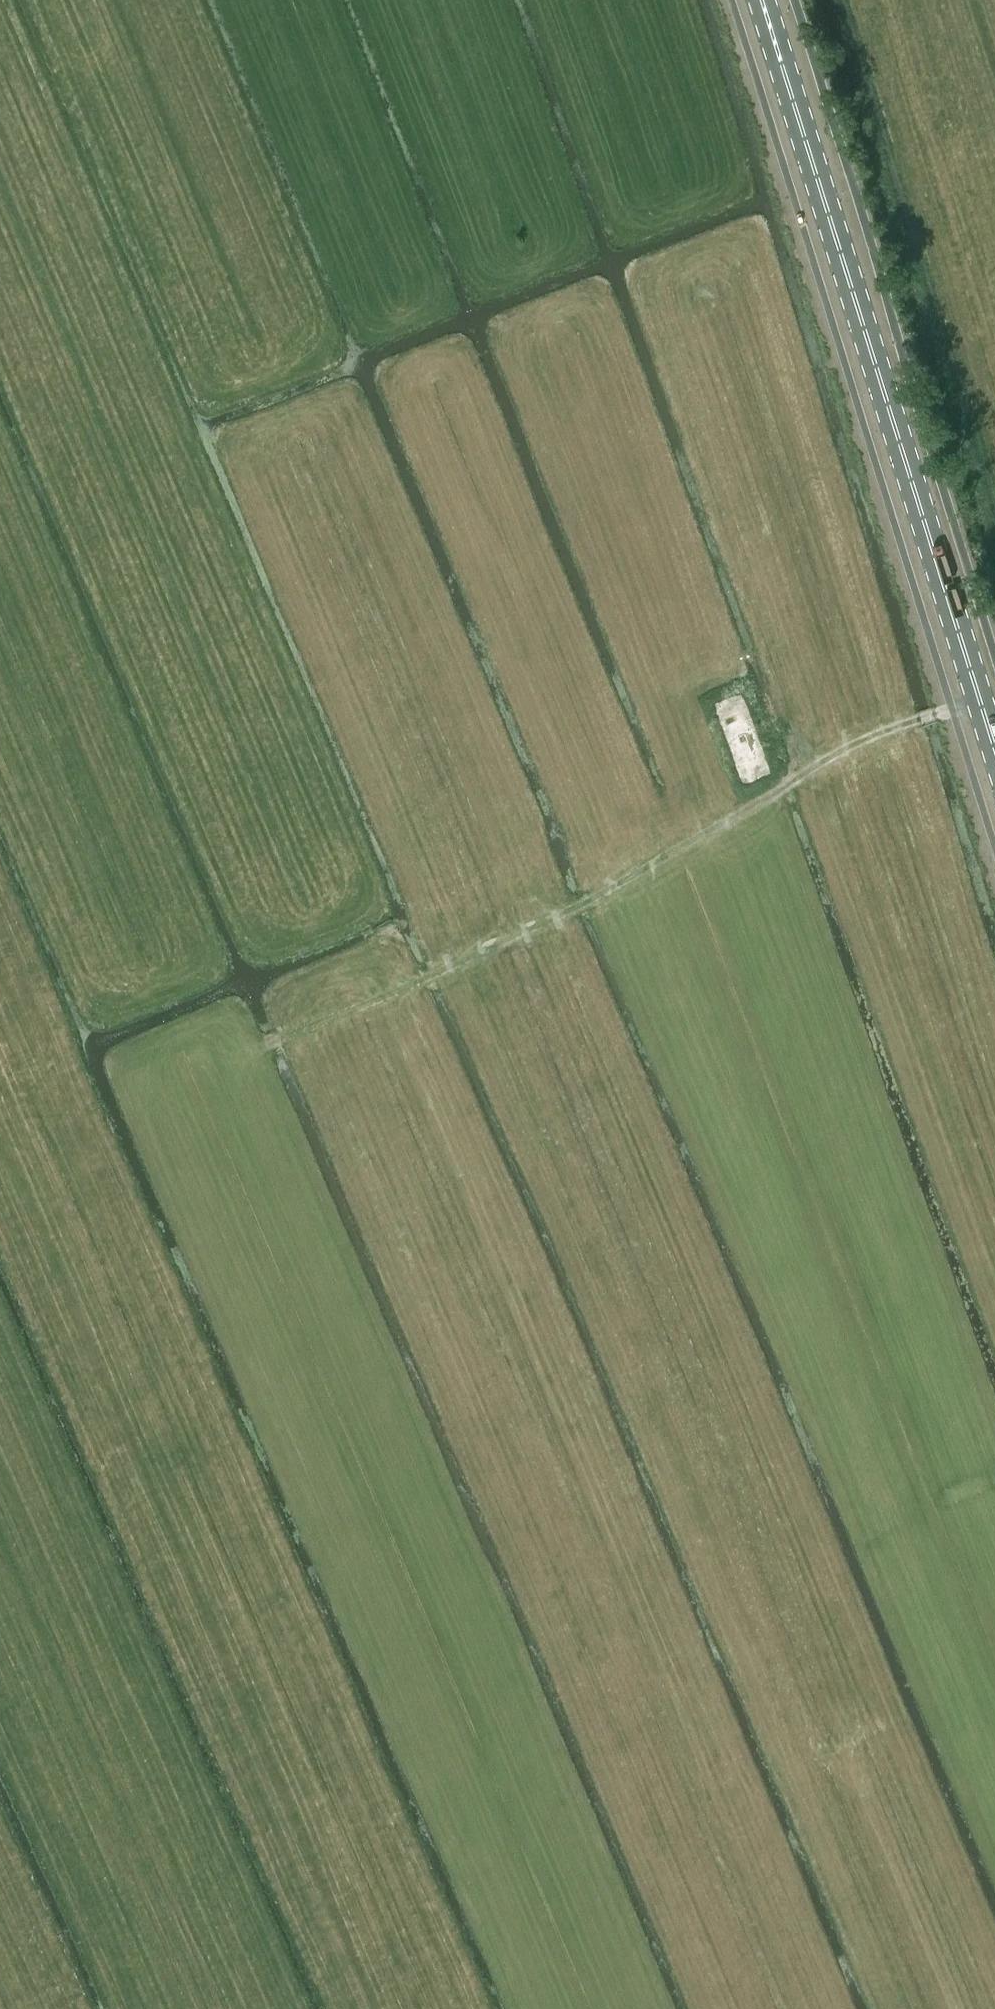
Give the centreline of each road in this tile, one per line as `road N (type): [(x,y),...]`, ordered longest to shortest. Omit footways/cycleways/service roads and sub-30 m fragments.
road 1 (primary): [(994,746),(763,0)]

